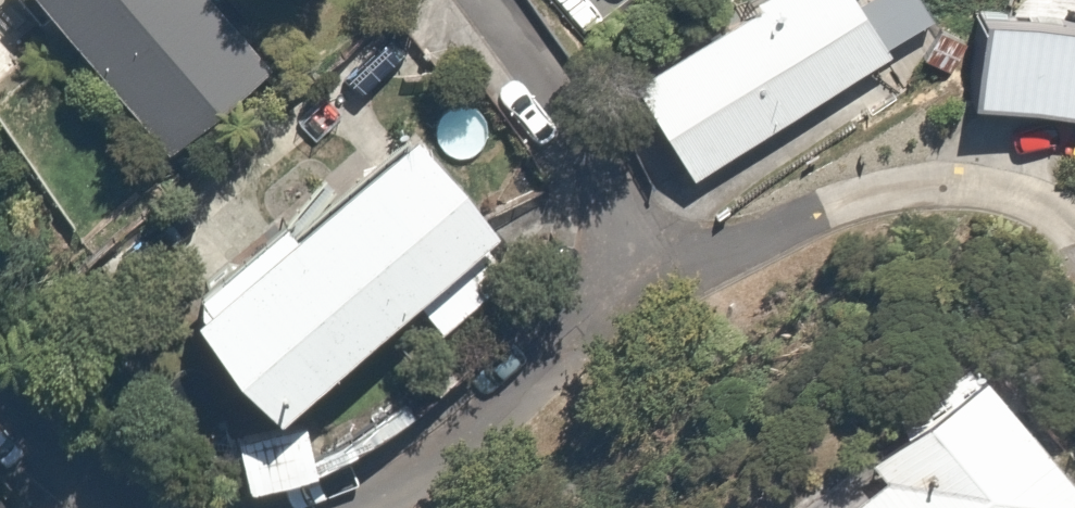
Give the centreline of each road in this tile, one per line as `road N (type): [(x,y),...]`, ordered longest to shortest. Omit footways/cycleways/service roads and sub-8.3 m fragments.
road 1 (residential): [(1074,229),(1043,204),(1008,192),(929,184),(861,196),(694,255),(587,250)]
road 2 (residential): [(587,250),(500,391),(415,474),(363,507)]
road 3 (residential): [(477,0),(578,148),(587,250)]
road 4 (residential): [(0,394),(117,507)]

